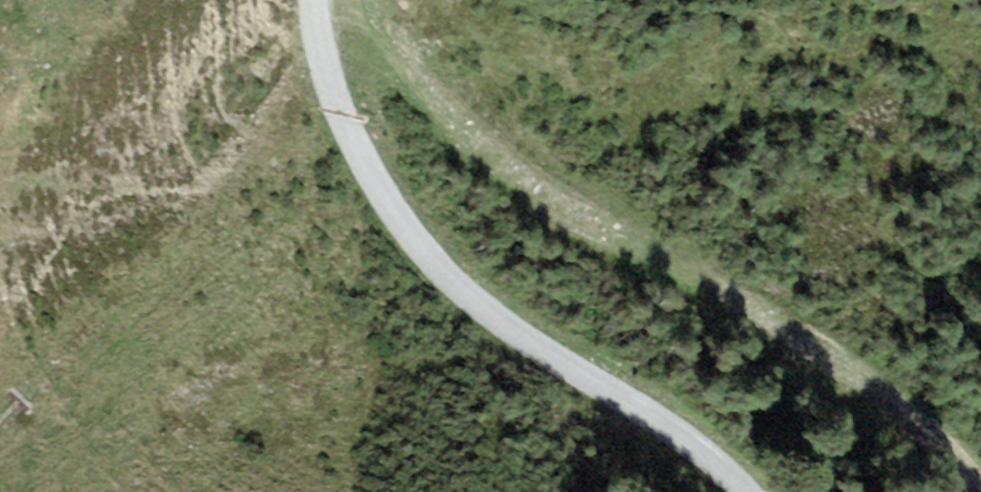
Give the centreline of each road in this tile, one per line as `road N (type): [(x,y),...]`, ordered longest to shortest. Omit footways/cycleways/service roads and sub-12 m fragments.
road 1 (track): [(360,0),(455,128),(527,194),(684,272),(818,358),(925,432),(980,486)]
road 2 (track): [(314,0),(343,125),(411,238),(467,297),(664,423),(746,491)]

